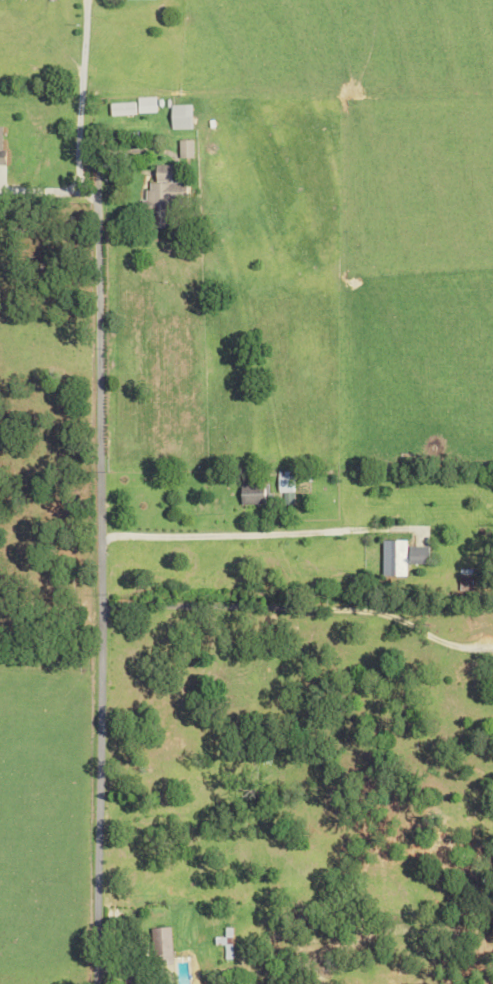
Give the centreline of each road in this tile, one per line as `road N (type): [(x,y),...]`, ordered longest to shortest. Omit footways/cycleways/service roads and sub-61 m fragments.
road 1 (residential): [(95,983),(98,209),(80,192)]

